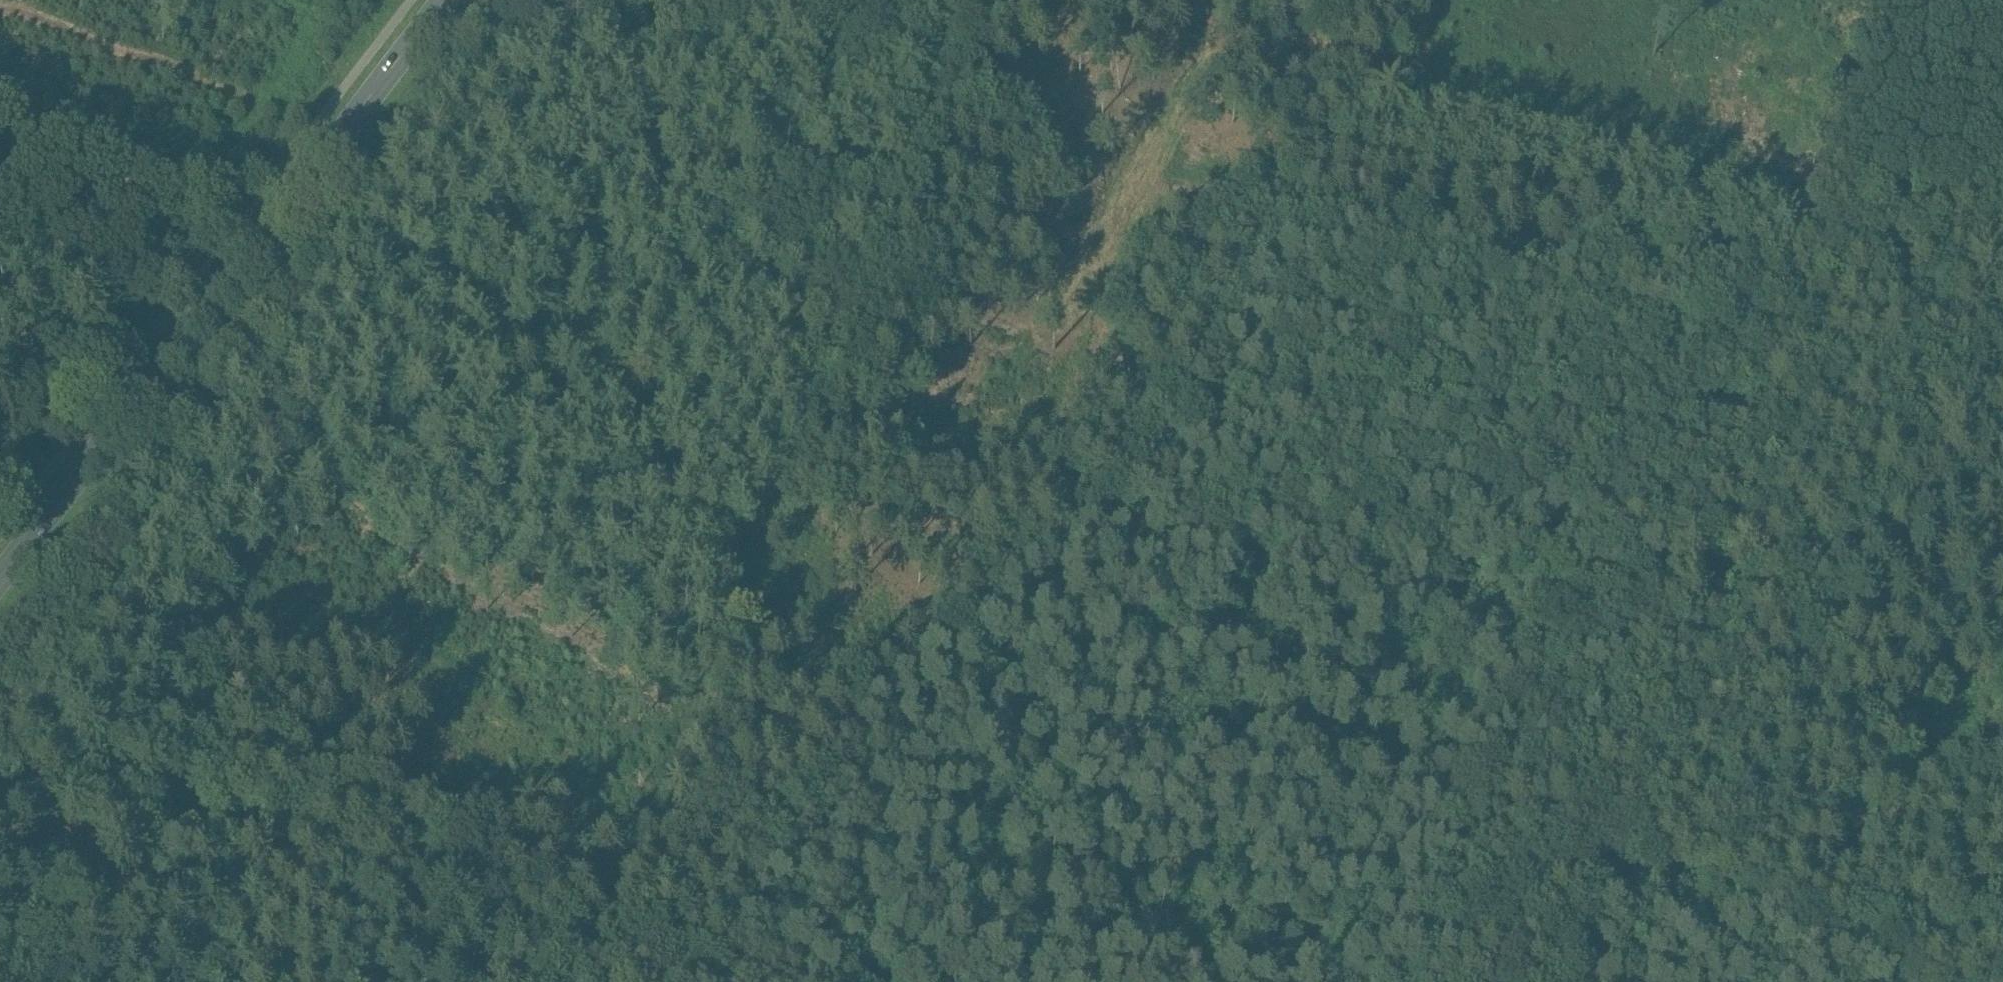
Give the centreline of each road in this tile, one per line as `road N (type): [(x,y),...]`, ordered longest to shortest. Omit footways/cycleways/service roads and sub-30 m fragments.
road 1 (track): [(972,0),(575,981)]
road 2 (track): [(1525,818),(1846,0)]
road 3 (secondary): [(0,565),(293,176),(440,0)]
road 4 (track): [(1525,818),(1960,981)]
road 5 (track): [(1525,818),(1460,981)]

